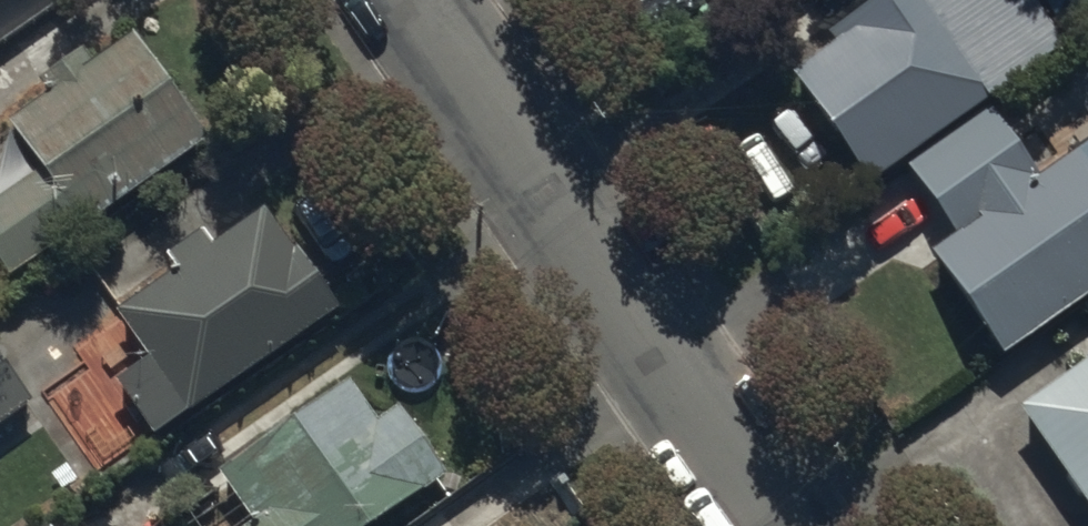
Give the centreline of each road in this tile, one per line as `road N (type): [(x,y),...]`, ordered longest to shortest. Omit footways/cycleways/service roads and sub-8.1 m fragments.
road 1 (tertiary): [(770,525),(410,0)]

